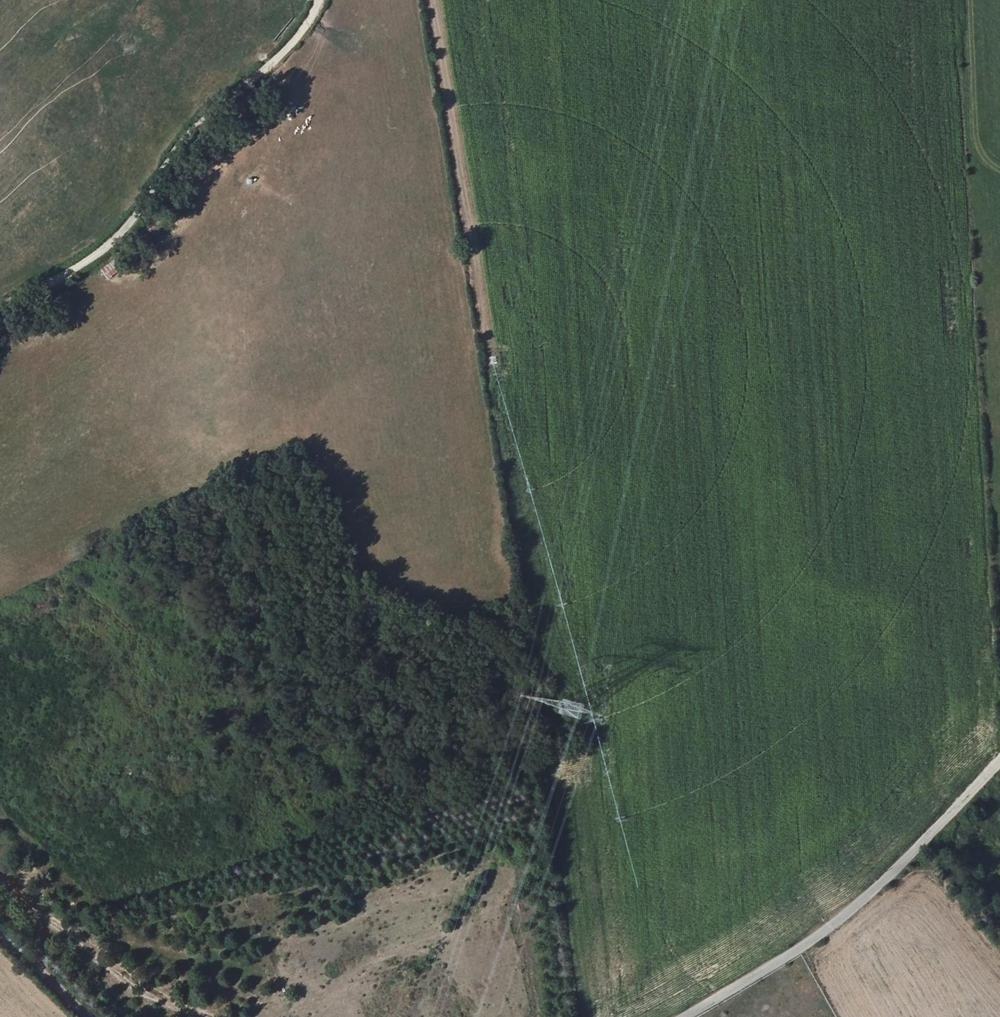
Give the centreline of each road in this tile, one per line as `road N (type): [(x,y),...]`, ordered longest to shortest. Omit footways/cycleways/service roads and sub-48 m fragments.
road 1 (unclassified): [(318,0),(182,139),(105,253),(0,312)]
road 2 (unclassified): [(683,1016),(828,930),(999,761)]
road 3 (unclassified): [(0,934),(87,1016)]

